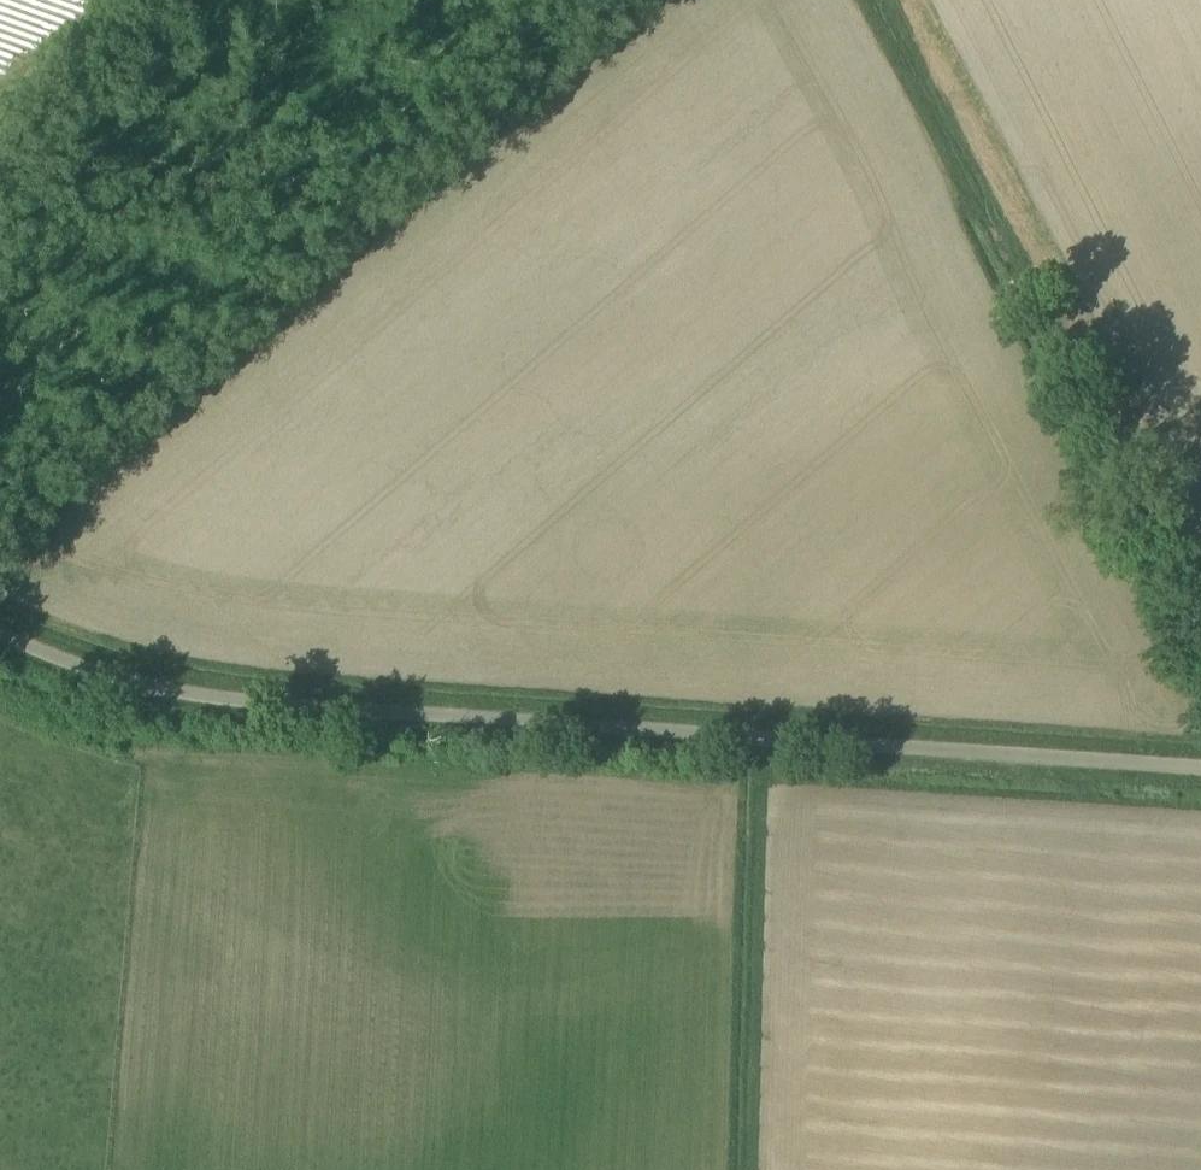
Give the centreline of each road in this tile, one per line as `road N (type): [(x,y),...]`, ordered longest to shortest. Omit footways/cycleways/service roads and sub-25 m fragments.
road 1 (unclassified): [(1200,762),(818,739),(160,679),(0,613)]

